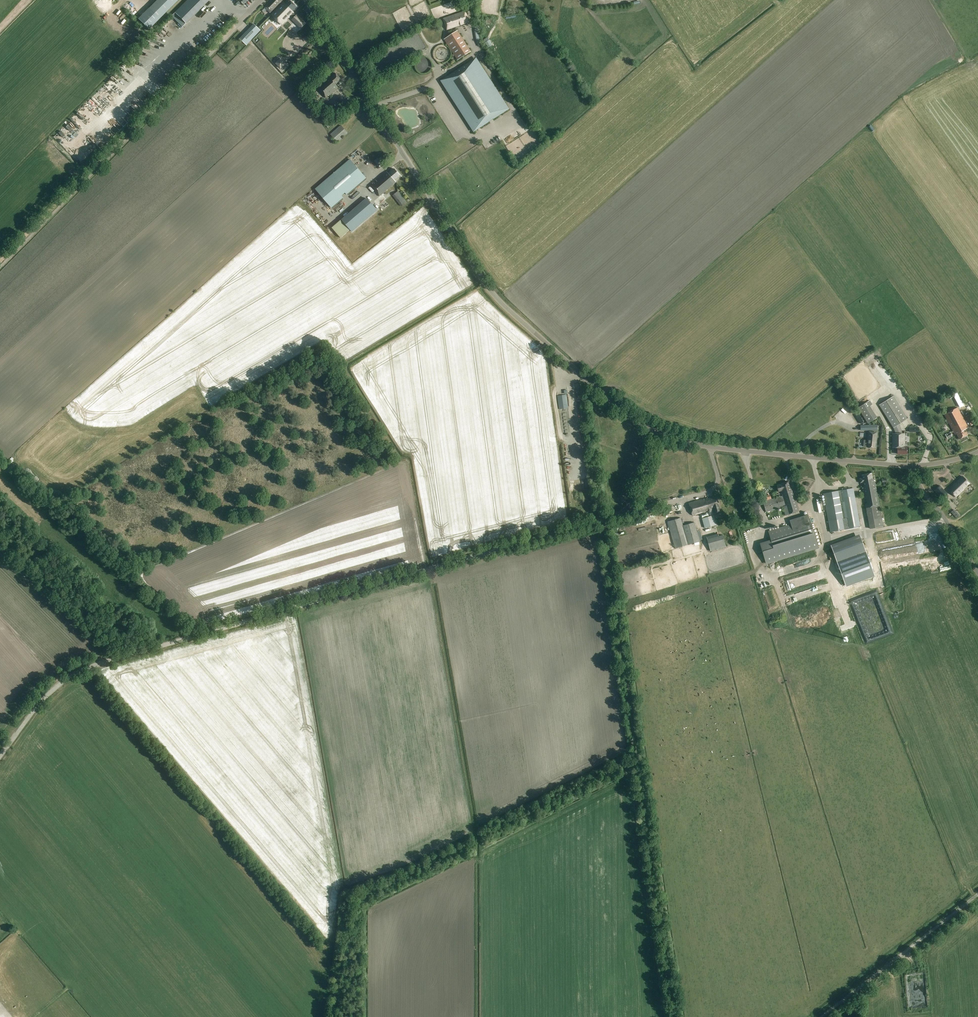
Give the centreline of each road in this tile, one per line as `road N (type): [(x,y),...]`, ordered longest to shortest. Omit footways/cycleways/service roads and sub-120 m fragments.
road 1 (unclassified): [(0,756),(57,686),(100,663),(613,518),(633,501),(658,433)]
road 2 (unclassified): [(658,433),(494,296),(307,0)]
road 3 (track): [(0,261),(233,27)]
road 4 (unclassified): [(915,465),(710,447),(658,433)]
road 5 (unclassified): [(822,1016),(977,895)]
road 6 (track): [(160,647),(17,515)]
road 7 (unclassified): [(977,571),(928,499),(915,465)]

